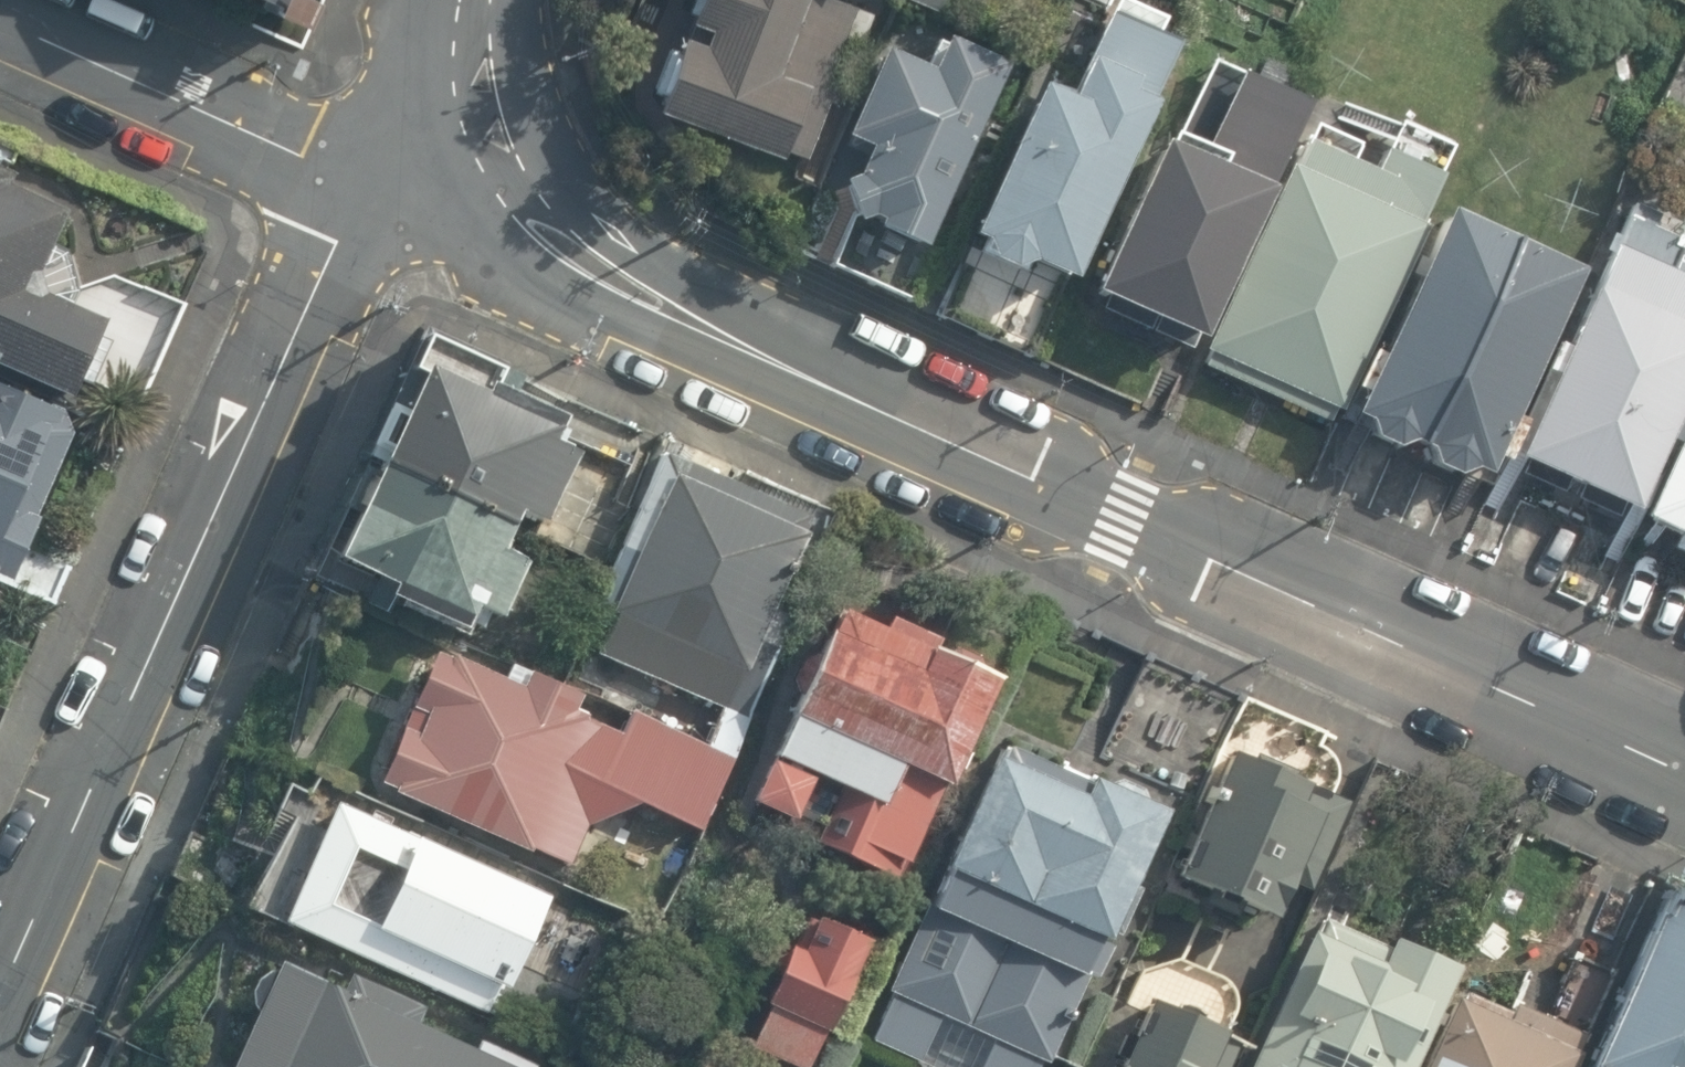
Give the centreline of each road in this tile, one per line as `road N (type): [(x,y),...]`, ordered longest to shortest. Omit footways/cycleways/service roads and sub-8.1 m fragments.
road 1 (tertiary): [(1684,771),(653,303),(555,240),(520,202),(489,146)]
road 2 (residential): [(361,181),(0,983)]
road 3 (tertiary): [(361,181),(0,21)]
road 4 (tertiary): [(476,0),(469,49),(489,146)]
road 5 (tertiary): [(489,146),(361,181)]

